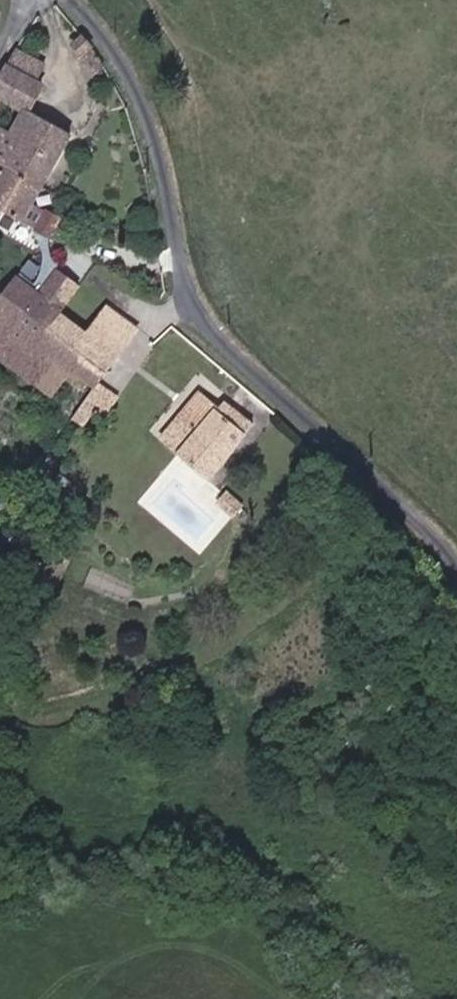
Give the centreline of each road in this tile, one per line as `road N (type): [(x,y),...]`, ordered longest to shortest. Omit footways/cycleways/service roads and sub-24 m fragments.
road 1 (unclassified): [(456,590),(369,484),(250,373),(214,325),(183,259),(158,143),(115,57),(68,0)]

